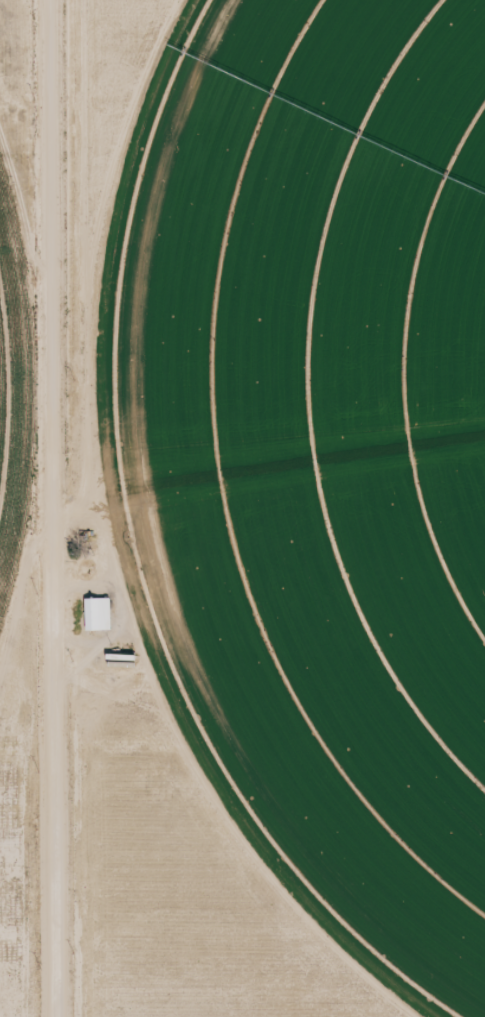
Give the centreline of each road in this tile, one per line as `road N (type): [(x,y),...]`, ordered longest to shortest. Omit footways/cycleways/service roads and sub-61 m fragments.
road 1 (residential): [(55,1016),(53,0)]

